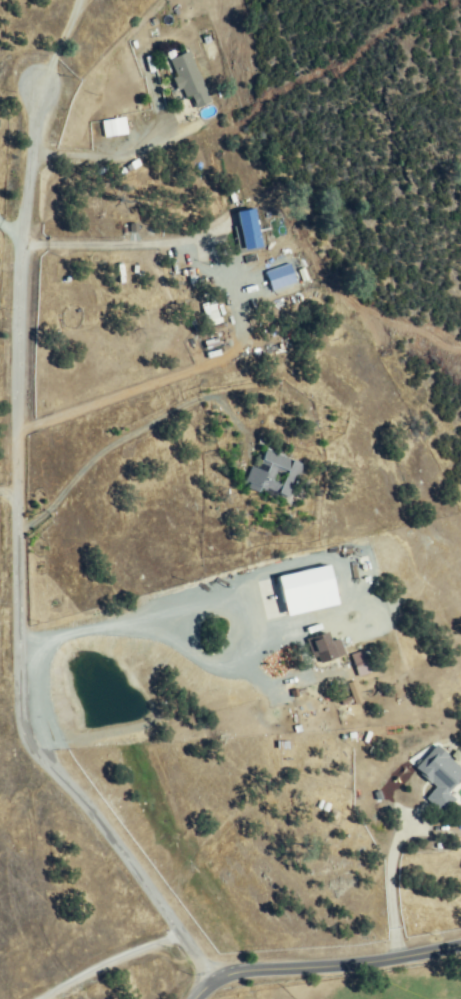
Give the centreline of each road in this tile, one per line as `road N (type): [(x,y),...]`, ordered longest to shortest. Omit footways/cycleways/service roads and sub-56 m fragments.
road 1 (residential): [(216,982),(107,831),(38,752),(25,717),(20,299),(34,90),(46,77),(56,90),(42,114)]
road 2 (tertiary): [(196,998),(233,975),(354,970),(460,949)]

